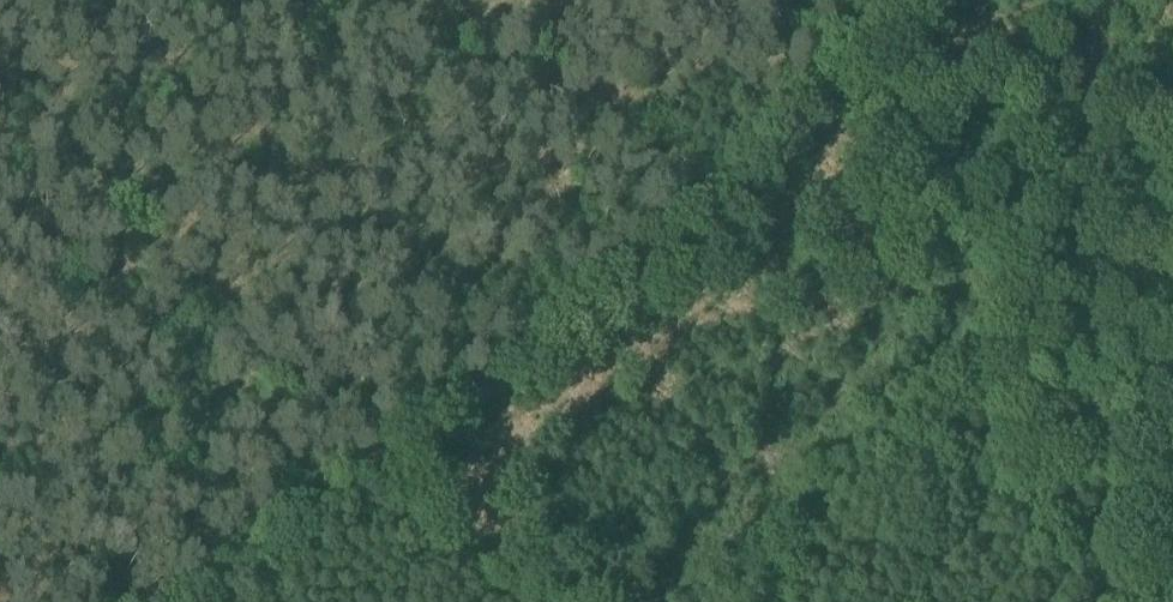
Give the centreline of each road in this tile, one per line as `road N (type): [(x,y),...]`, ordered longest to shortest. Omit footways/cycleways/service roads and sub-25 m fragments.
road 1 (track): [(718,187),(541,355),(418,436)]
road 2 (track): [(418,436),(151,601)]
road 3 (track): [(914,0),(718,187)]

